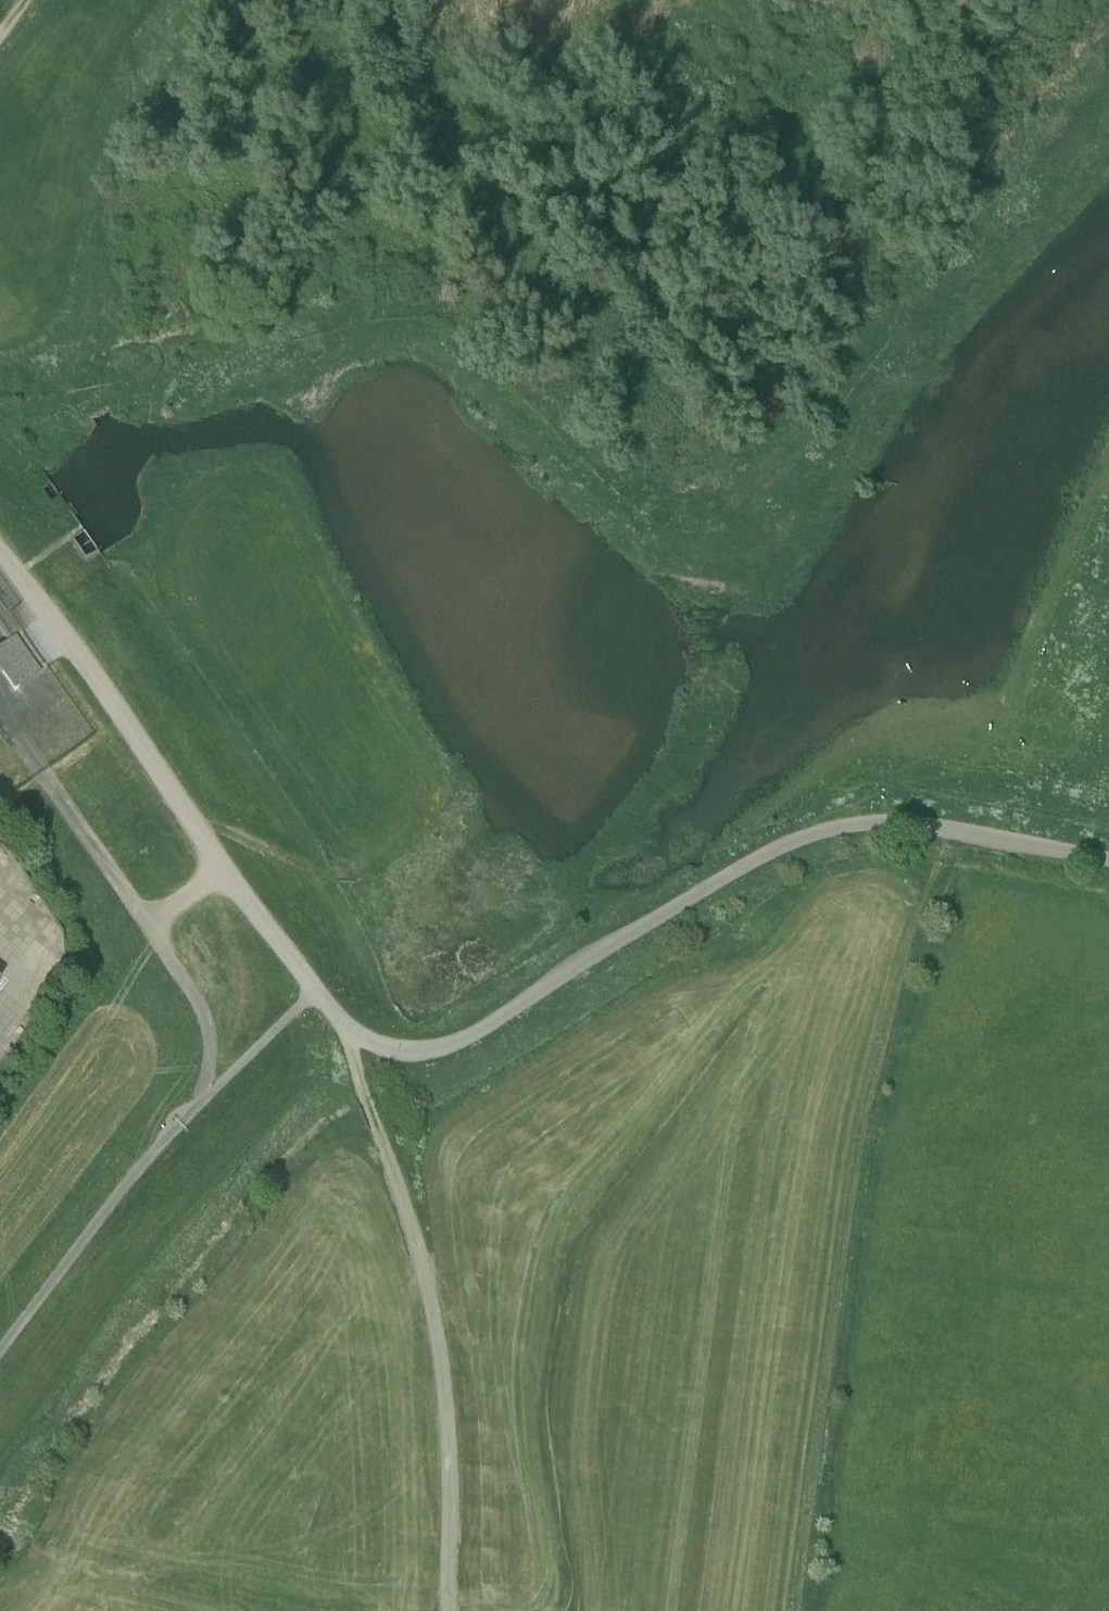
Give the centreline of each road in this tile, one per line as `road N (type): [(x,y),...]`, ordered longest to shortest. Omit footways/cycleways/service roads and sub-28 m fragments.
road 1 (unclassified): [(1108,858),(944,828),(835,825),(718,884),(464,1042),(431,1055),(378,1051),(350,1035),(72,647),(0,560)]
road 2 (track): [(350,1035),(412,1231),(440,1388),(443,1610)]

